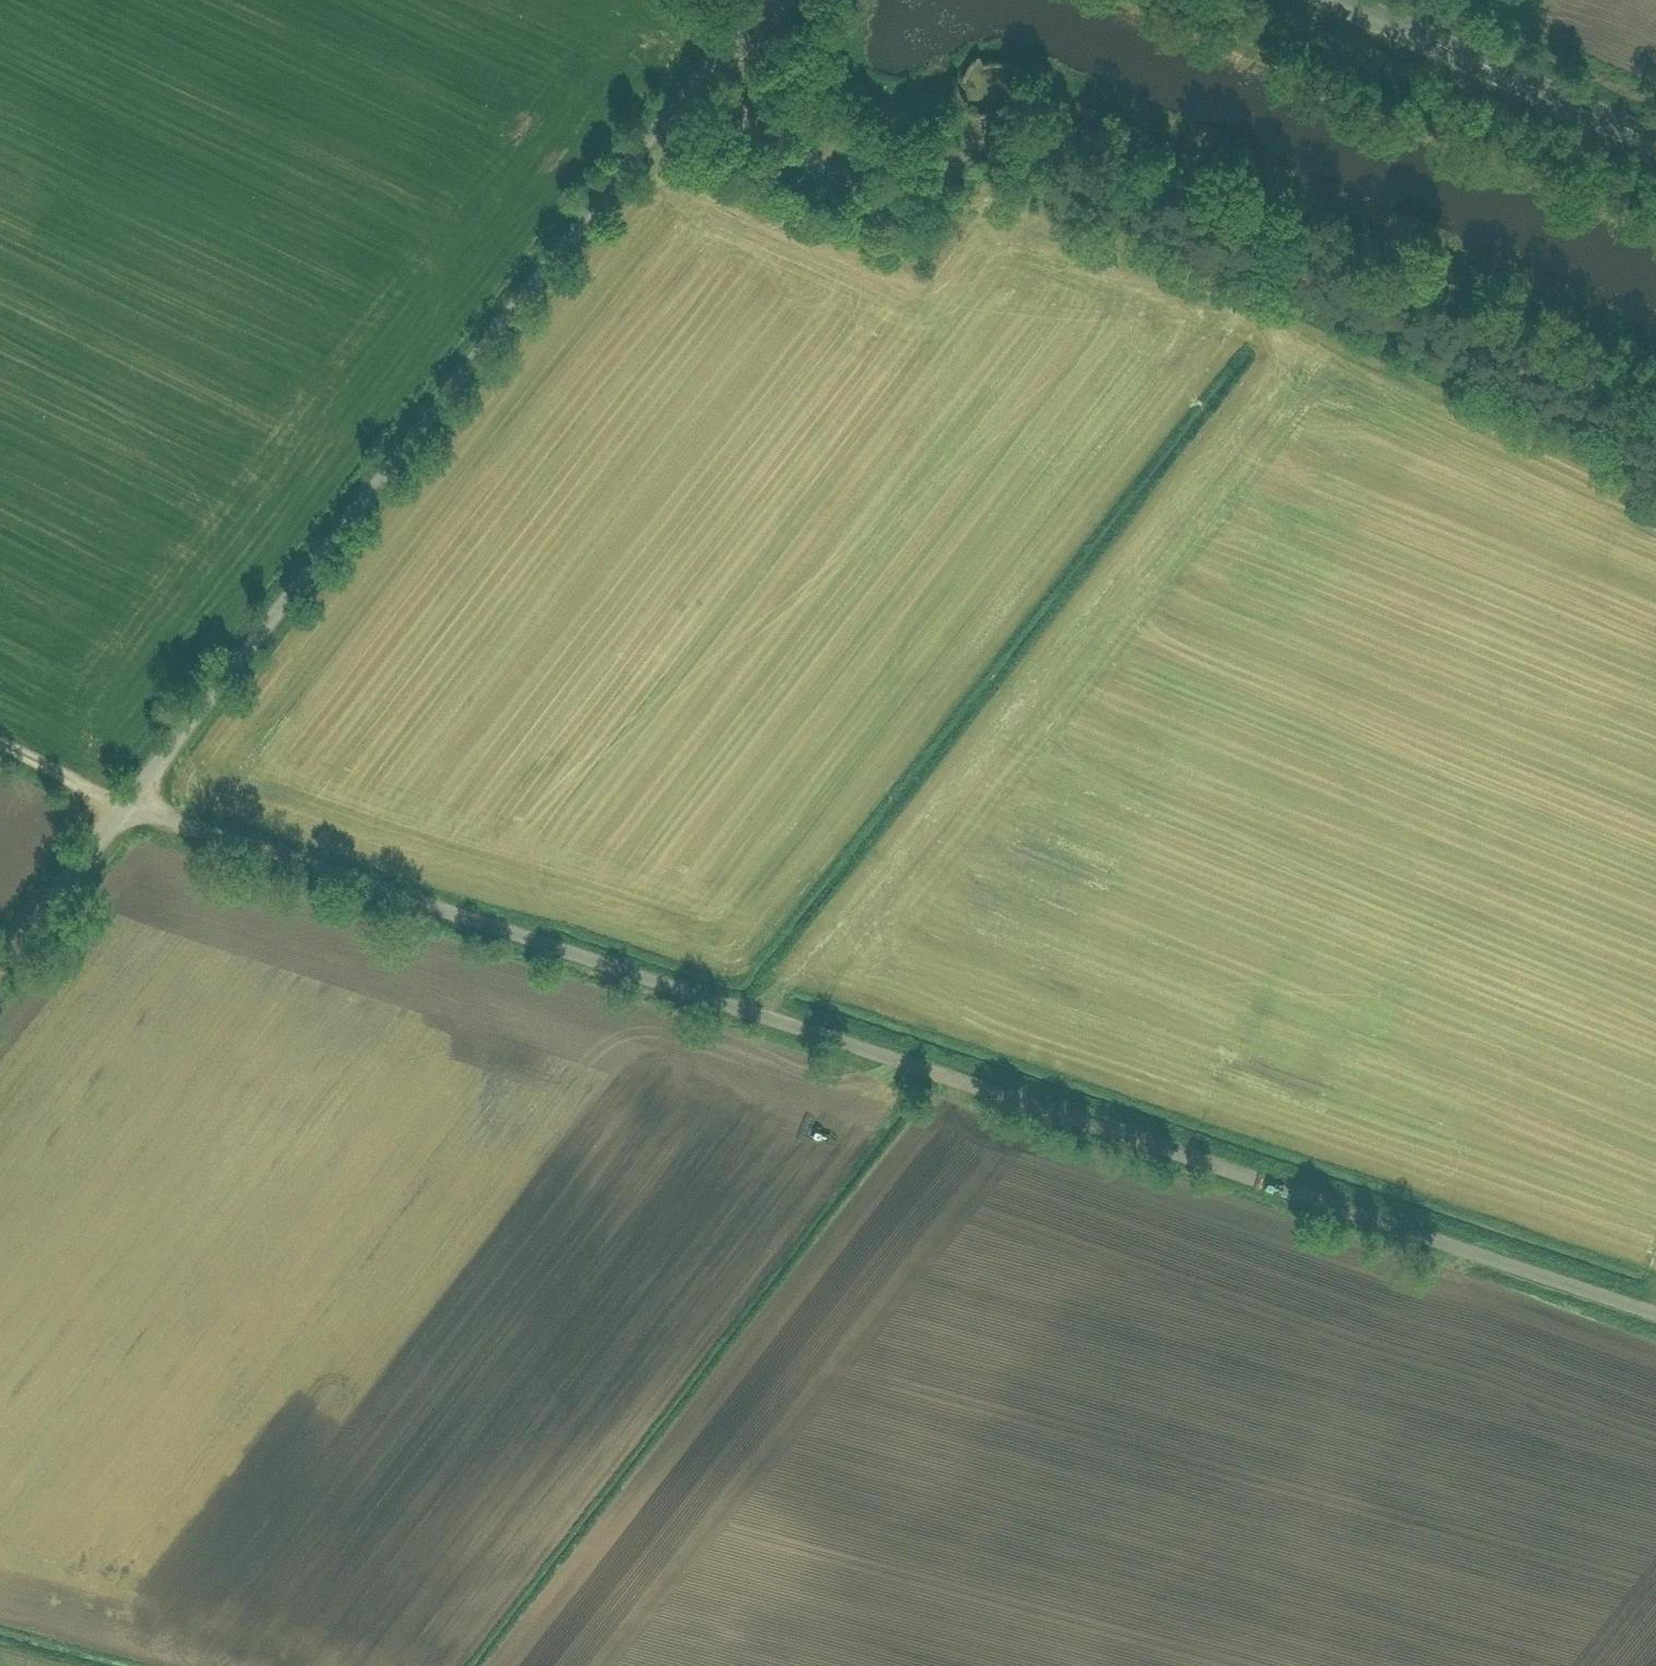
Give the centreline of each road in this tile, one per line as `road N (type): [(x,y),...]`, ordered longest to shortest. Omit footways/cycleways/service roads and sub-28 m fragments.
road 1 (unclassified): [(126,808),(1655,1315)]
road 2 (unclassified): [(126,808),(745,31),(782,0)]
road 3 (tertiary): [(1655,138),(1343,0)]
road 4 (unclassified): [(0,966),(126,808)]
road 5 (track): [(0,747),(126,808)]

